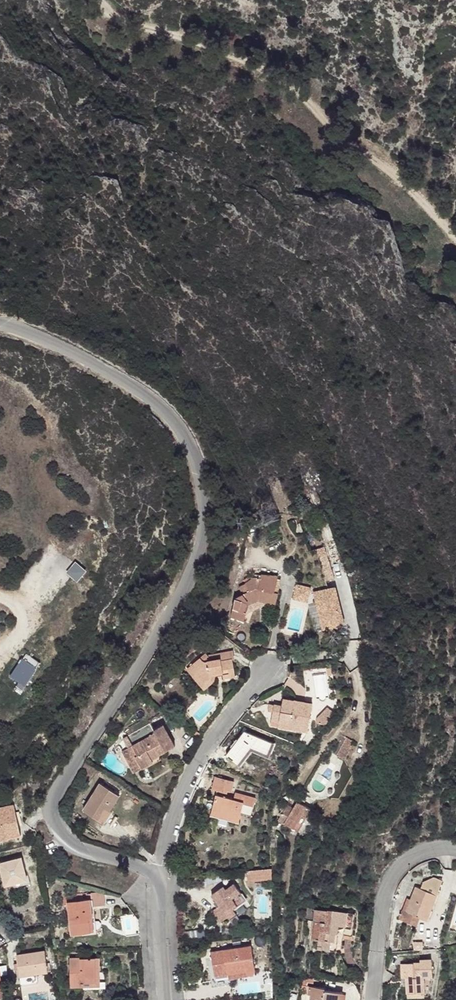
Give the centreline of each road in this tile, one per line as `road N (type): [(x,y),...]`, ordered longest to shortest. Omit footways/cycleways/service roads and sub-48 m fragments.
road 1 (unclassified): [(162,891),(146,872),(63,836),(54,798),(188,581),(202,529),(199,471),(163,411),(137,391),(0,324)]
road 2 (track): [(455,232),(424,197),(338,138),(264,69),(115,19),(97,0)]
road 3 (residential): [(162,891),(191,776),(209,739),(266,672)]
road 4 (residential): [(375,999),(396,874),(421,853),(455,850)]

